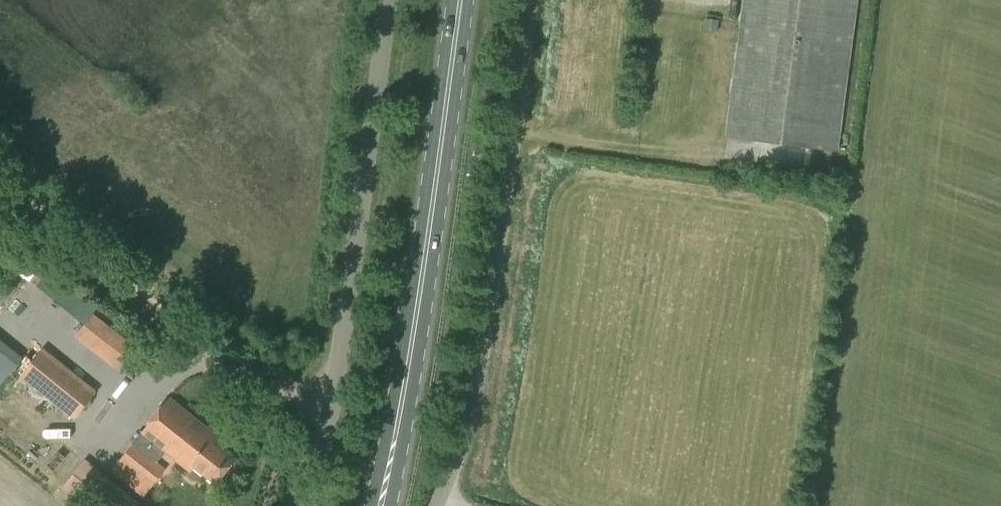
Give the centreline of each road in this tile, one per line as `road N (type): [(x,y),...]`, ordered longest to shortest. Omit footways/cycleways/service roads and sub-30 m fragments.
road 1 (unclassified): [(449,505),(480,365),(530,0)]
road 2 (primary): [(383,505),(406,394),(460,0)]
road 3 (unclassified): [(314,505),(390,0)]
road 4 (track): [(0,183),(246,378),(298,398),(337,393)]

